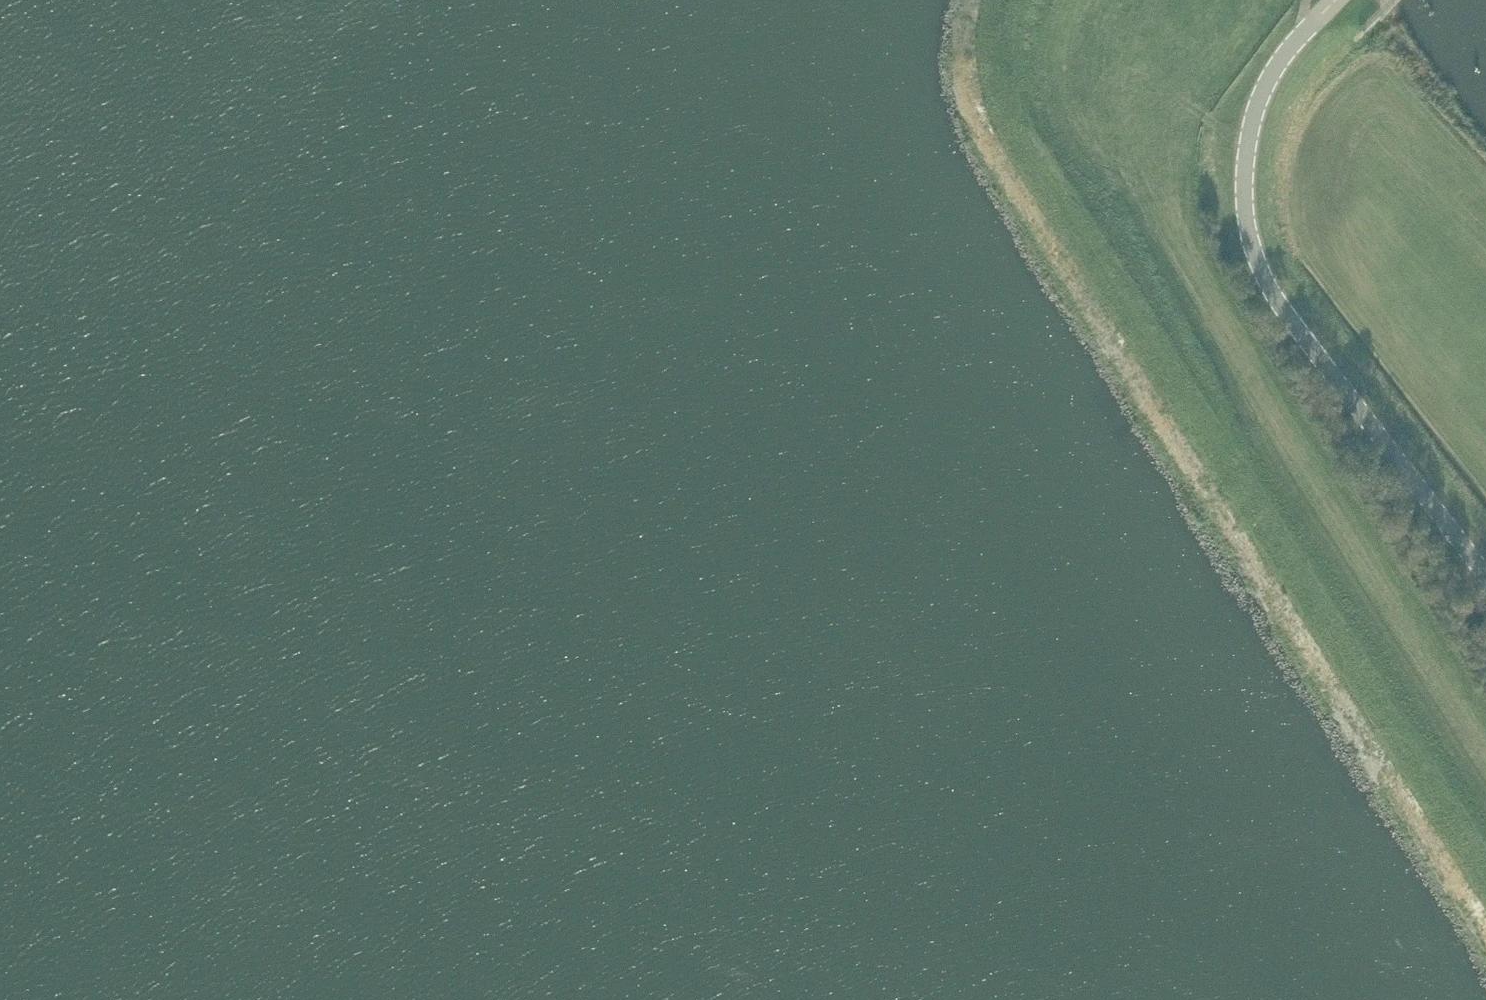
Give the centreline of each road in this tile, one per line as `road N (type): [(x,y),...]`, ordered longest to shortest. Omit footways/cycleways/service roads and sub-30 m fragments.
road 1 (unclassified): [(1335,0),(1267,82),(1245,177),(1249,232),(1272,292),(1485,593)]

